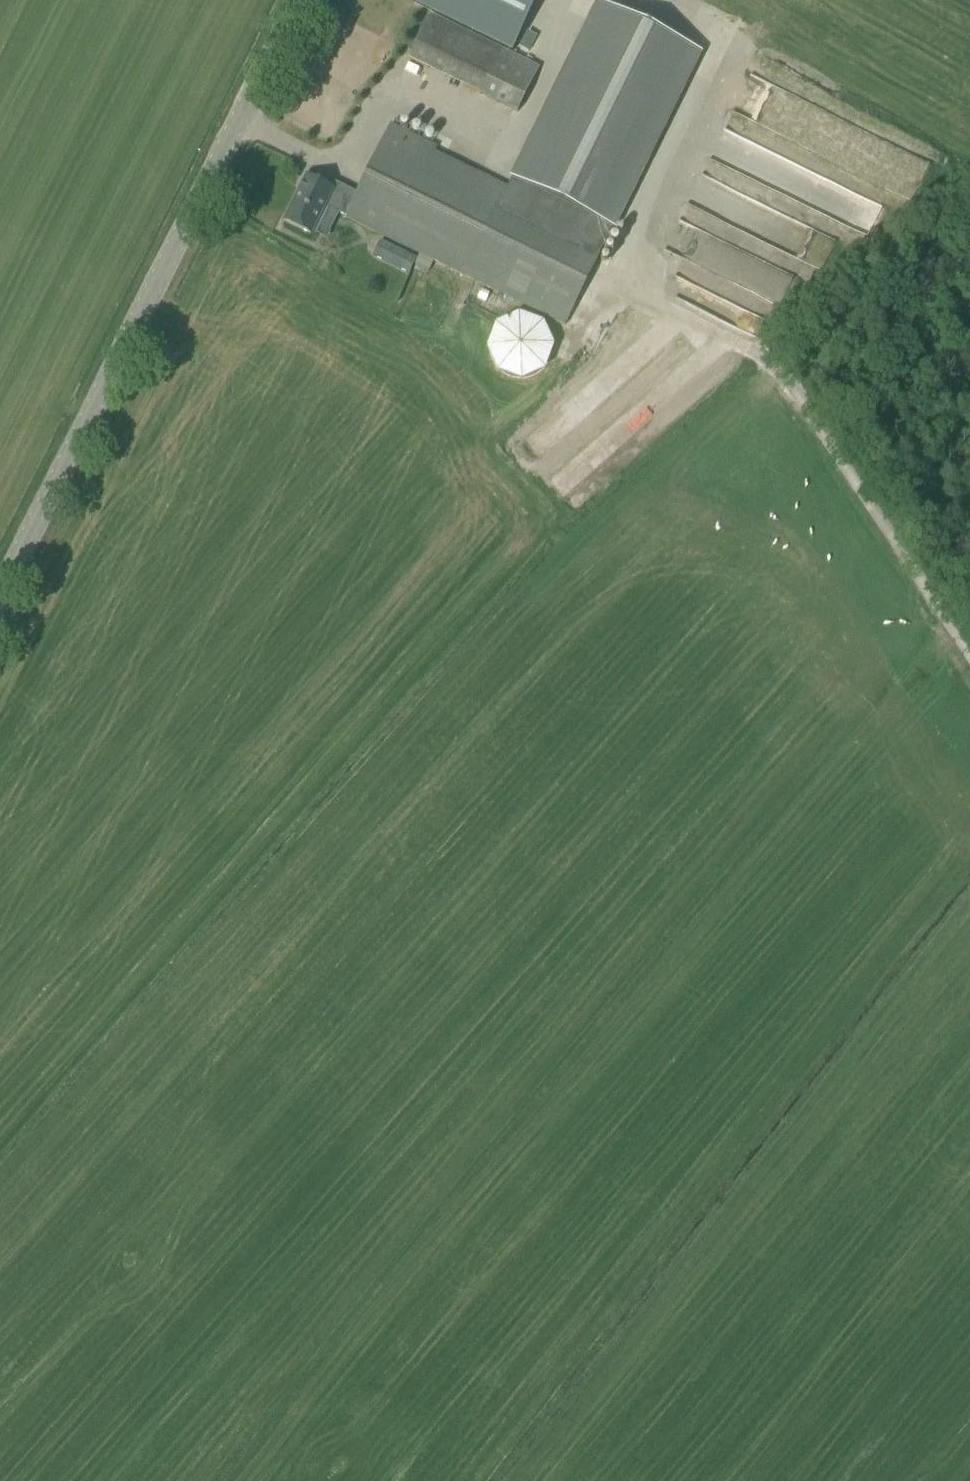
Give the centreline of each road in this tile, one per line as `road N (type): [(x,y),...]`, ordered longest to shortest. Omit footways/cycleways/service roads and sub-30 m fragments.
road 1 (tertiary): [(0,579),(291,0)]

